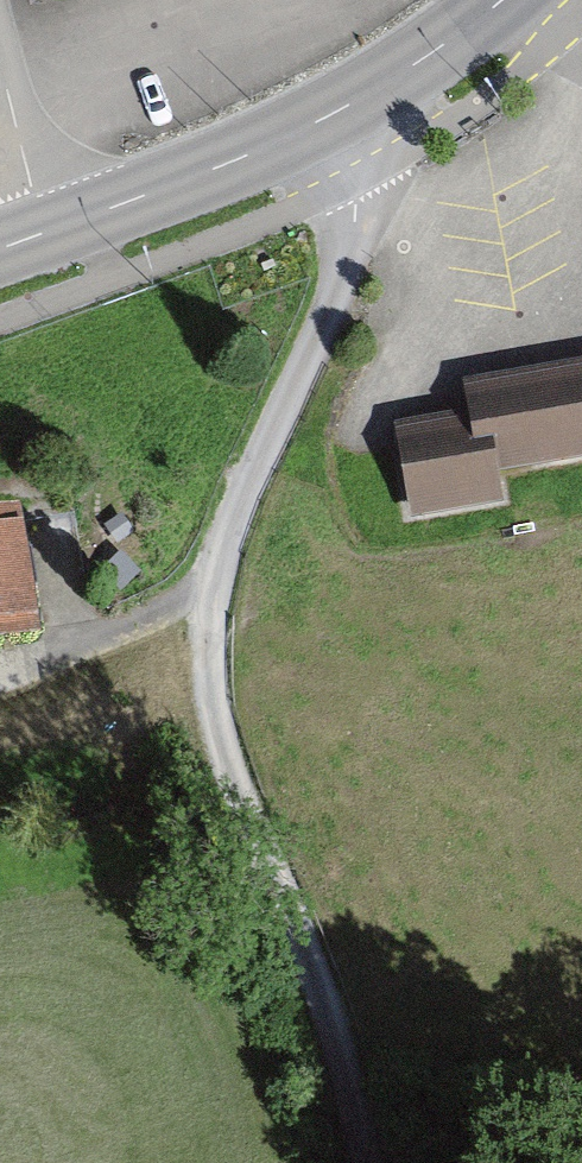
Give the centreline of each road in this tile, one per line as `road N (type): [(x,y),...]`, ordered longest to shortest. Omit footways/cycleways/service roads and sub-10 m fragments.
road 1 (track): [(334,114),(365,171),(362,200),(332,300),(210,587),(212,699),(249,805),(332,958),(370,1162)]
road 2 (tertiary): [(0,250),(218,169),(334,114),(503,0)]
road 3 (track): [(0,681),(210,587)]
road 4 (track): [(0,63),(50,231)]

